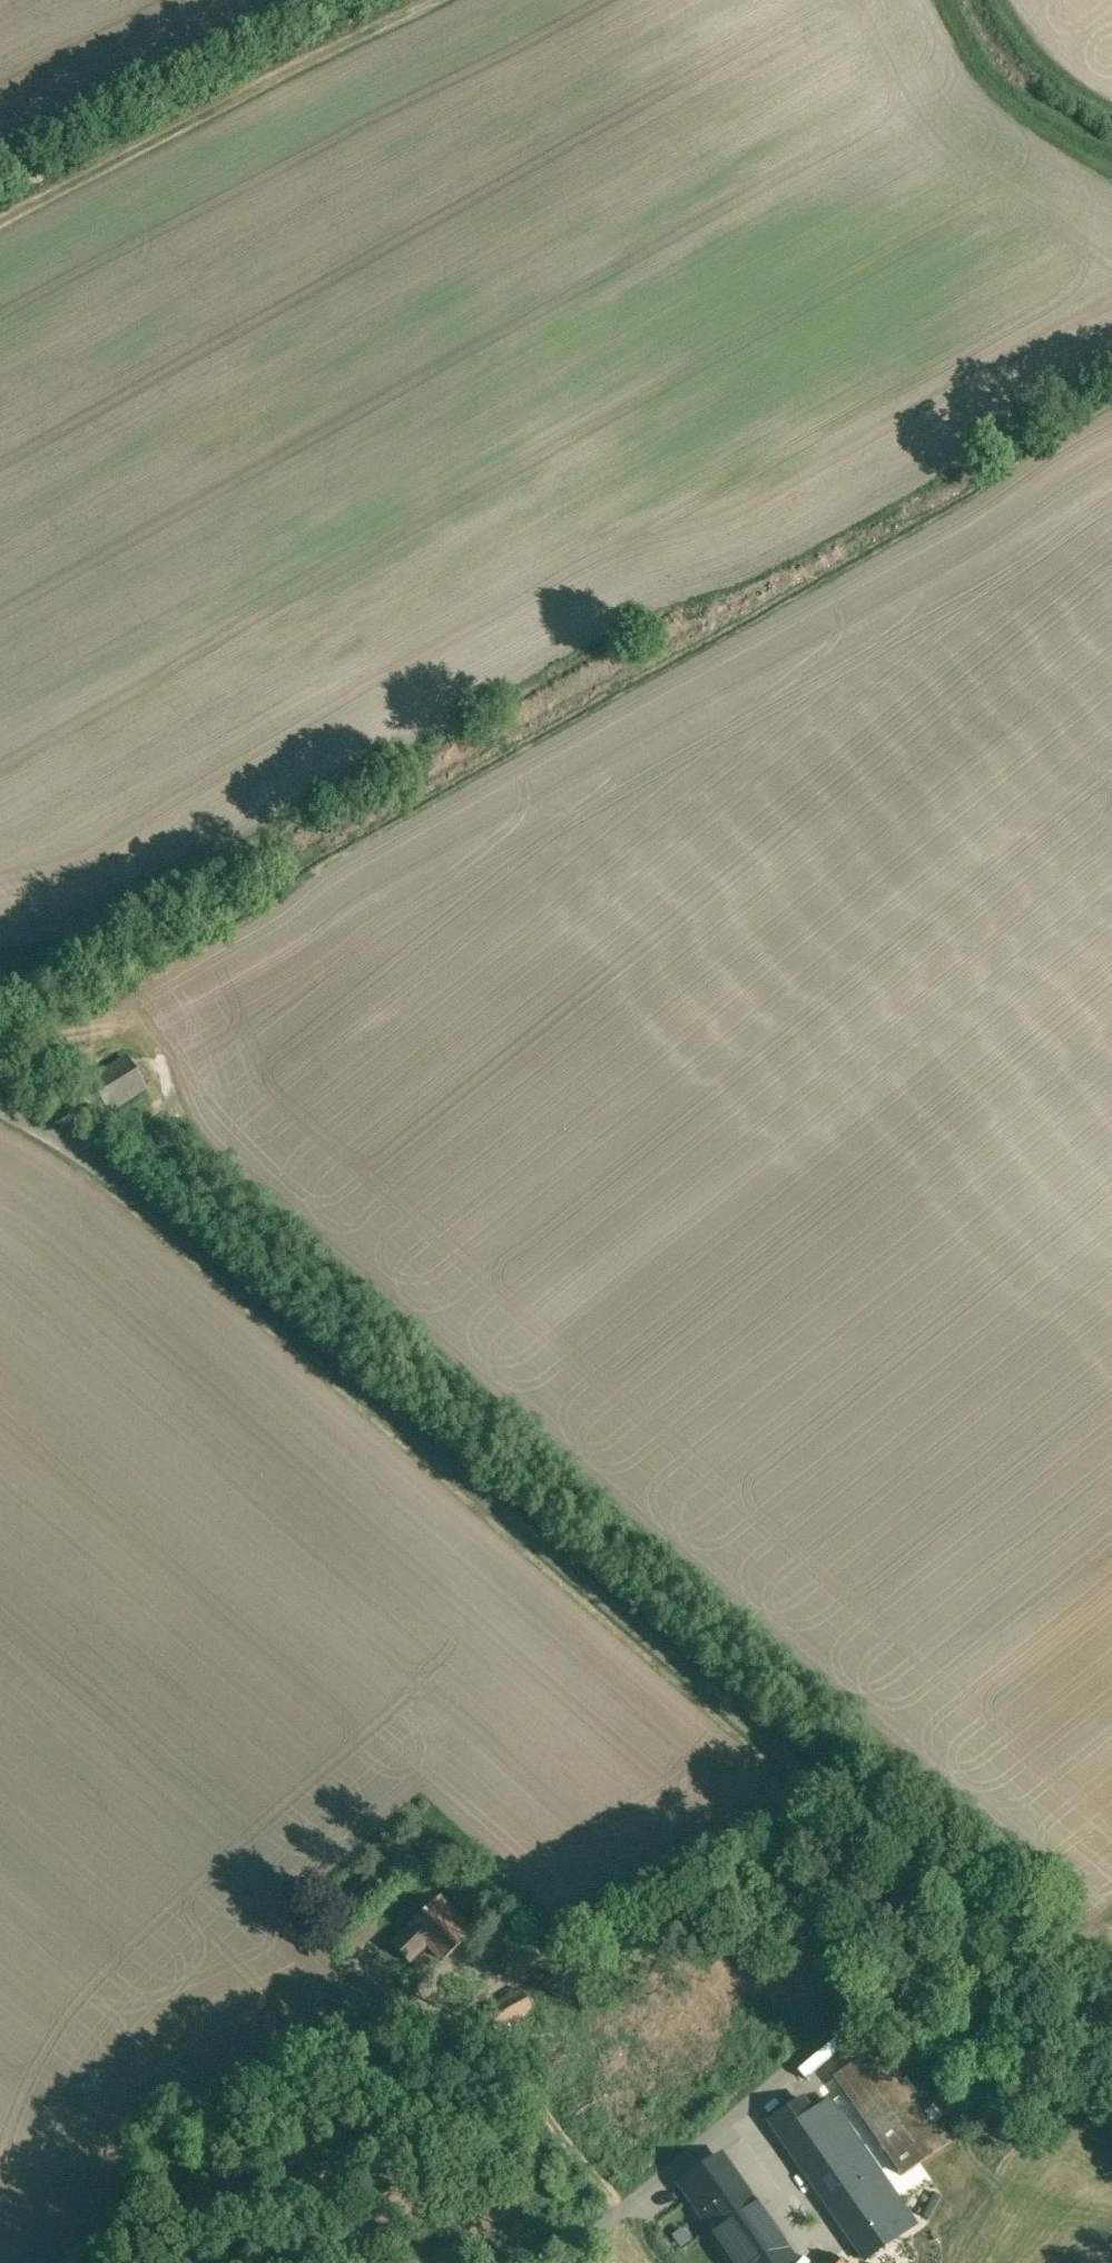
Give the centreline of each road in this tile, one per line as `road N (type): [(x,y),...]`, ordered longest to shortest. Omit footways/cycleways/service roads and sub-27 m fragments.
road 1 (residential): [(0,1110),(947,1902)]
road 2 (residential): [(505,2262),(947,1902)]
road 3 (residential): [(947,1902),(1111,2065)]

